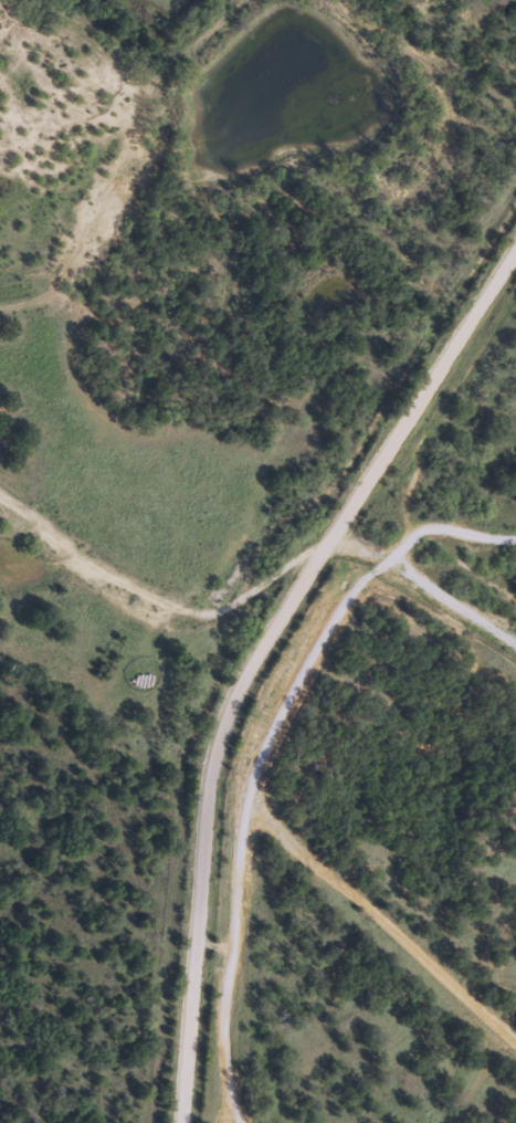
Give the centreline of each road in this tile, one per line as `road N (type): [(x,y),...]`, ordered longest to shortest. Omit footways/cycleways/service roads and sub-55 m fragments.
road 1 (residential): [(188,1122),(215,791),(235,706),(313,567),(515,263)]
road 2 (residential): [(515,1042),(284,837),(215,791)]
road 3 (residential): [(0,492),(122,587),(169,607),(229,598),(286,570),(313,567)]
road 4 (residential): [(242,1122),(225,1071),(241,1025),(245,969),(239,956),(199,941)]
road 5 (residential): [(515,544),(394,564),(337,532)]

